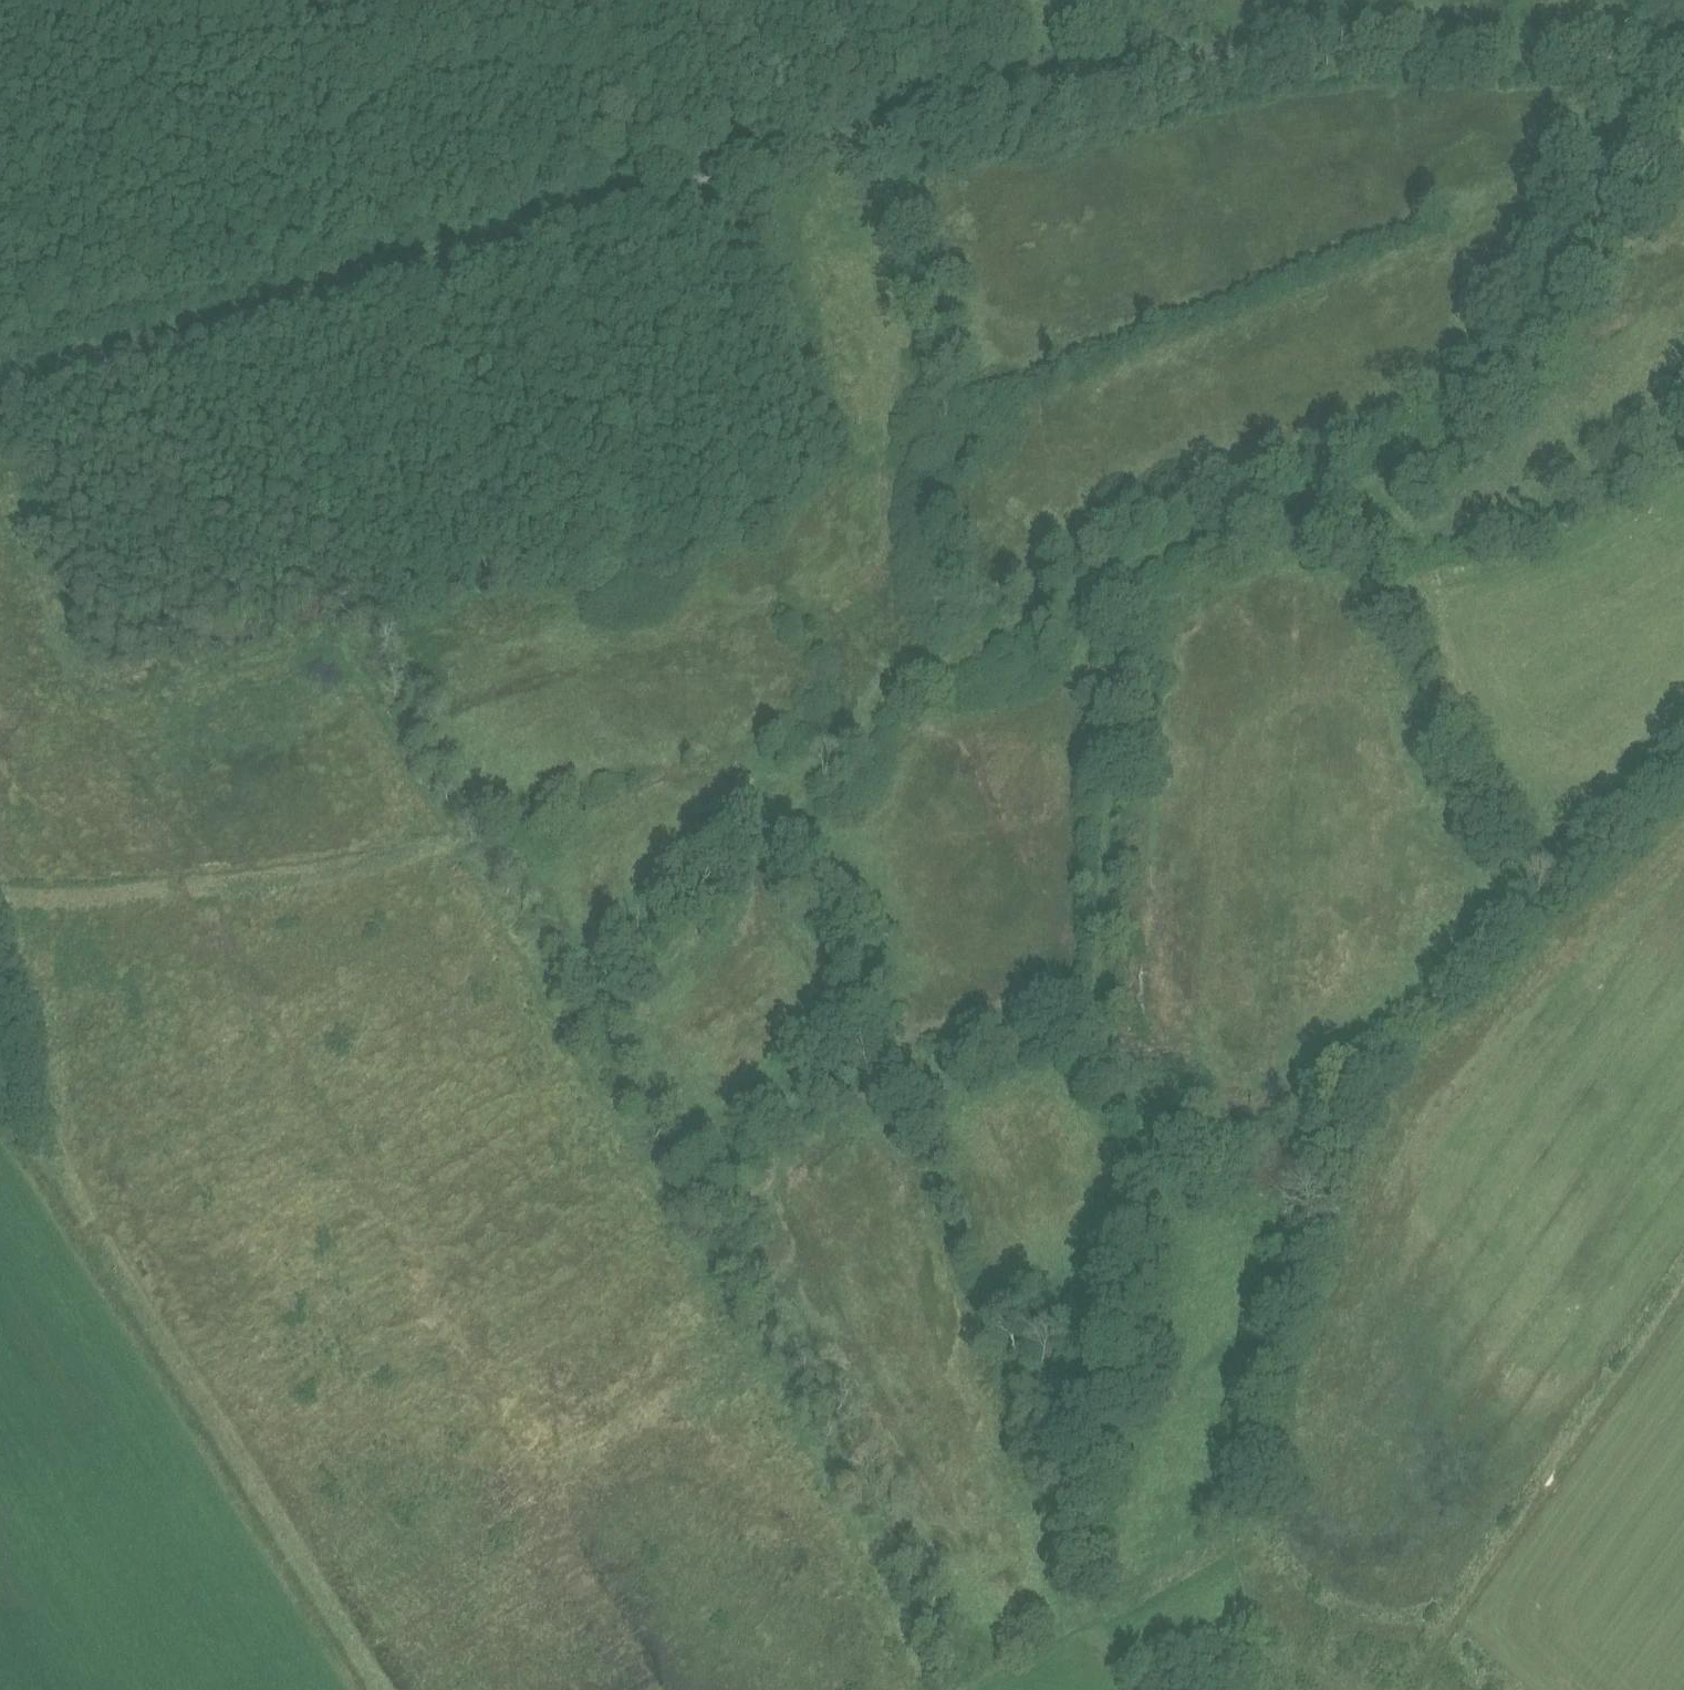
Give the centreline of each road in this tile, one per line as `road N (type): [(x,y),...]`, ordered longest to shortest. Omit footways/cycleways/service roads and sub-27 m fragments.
road 1 (track): [(0,394),(649,195),(1054,85),(1196,56),(1370,40),(1661,58)]
road 2 (track): [(1661,58),(1518,359),(1456,433),(1411,462)]

